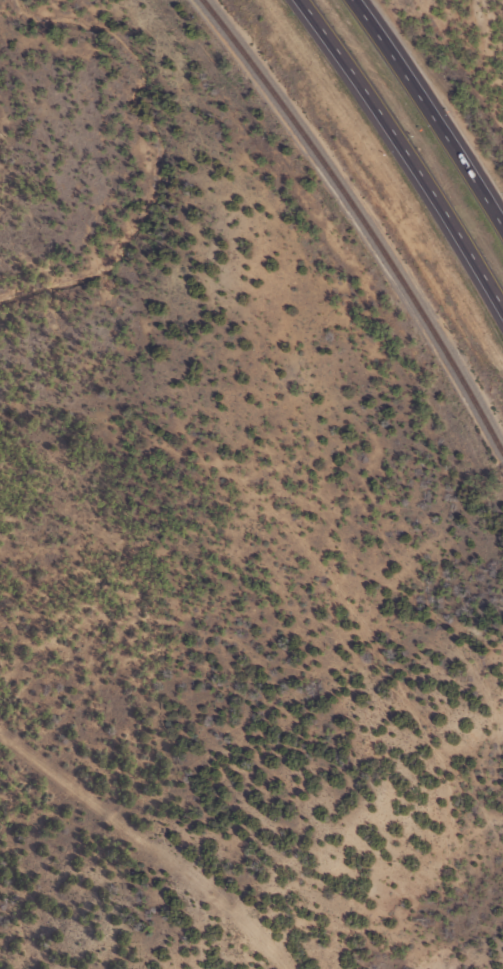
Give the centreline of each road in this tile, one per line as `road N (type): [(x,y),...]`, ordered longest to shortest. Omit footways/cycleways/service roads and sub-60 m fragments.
road 1 (trunk): [(306,0),(502,300)]
road 2 (trunk): [(502,225),(351,0)]

